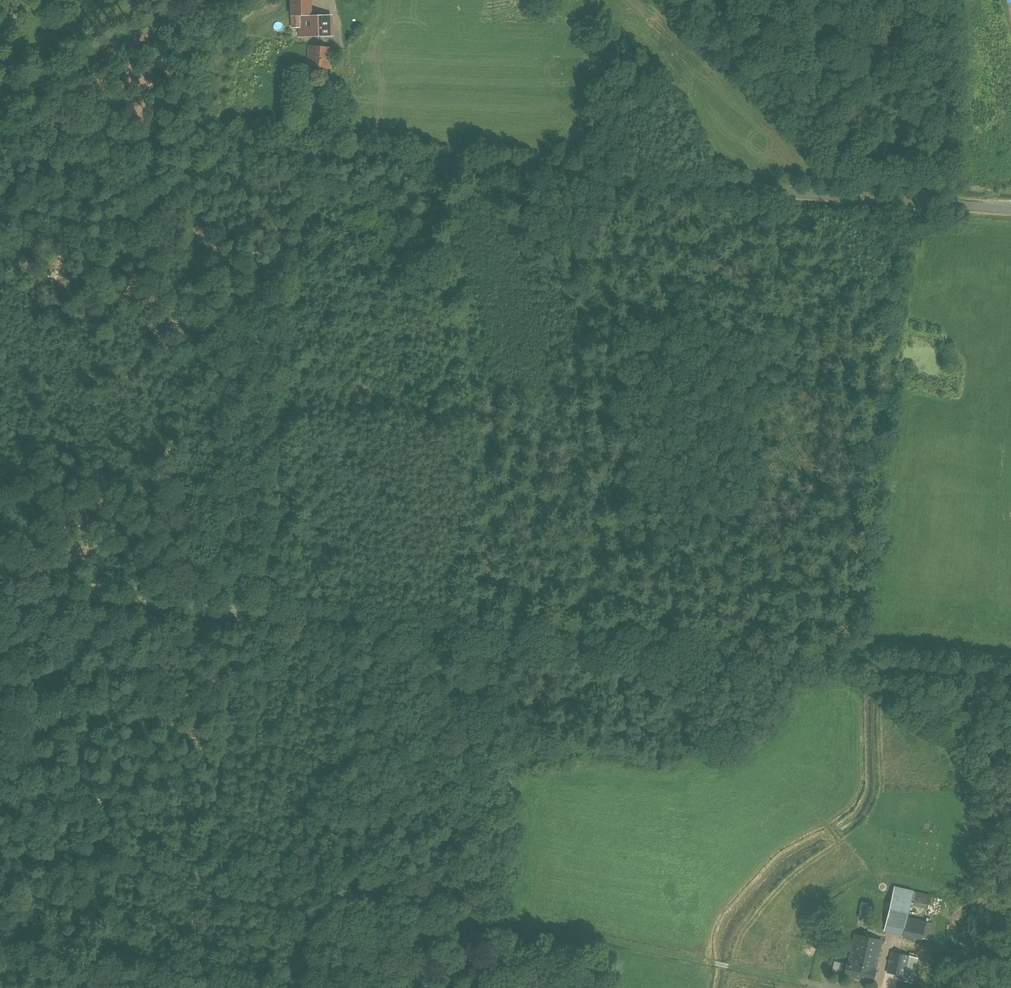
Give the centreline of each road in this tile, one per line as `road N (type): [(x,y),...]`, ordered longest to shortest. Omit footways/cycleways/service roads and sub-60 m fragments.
road 1 (unclassified): [(0,590),(1010,682)]
road 2 (unclassified): [(0,133),(1010,212)]
road 3 (unclassified): [(0,101),(218,0)]
road 4 (track): [(144,0),(0,64)]

